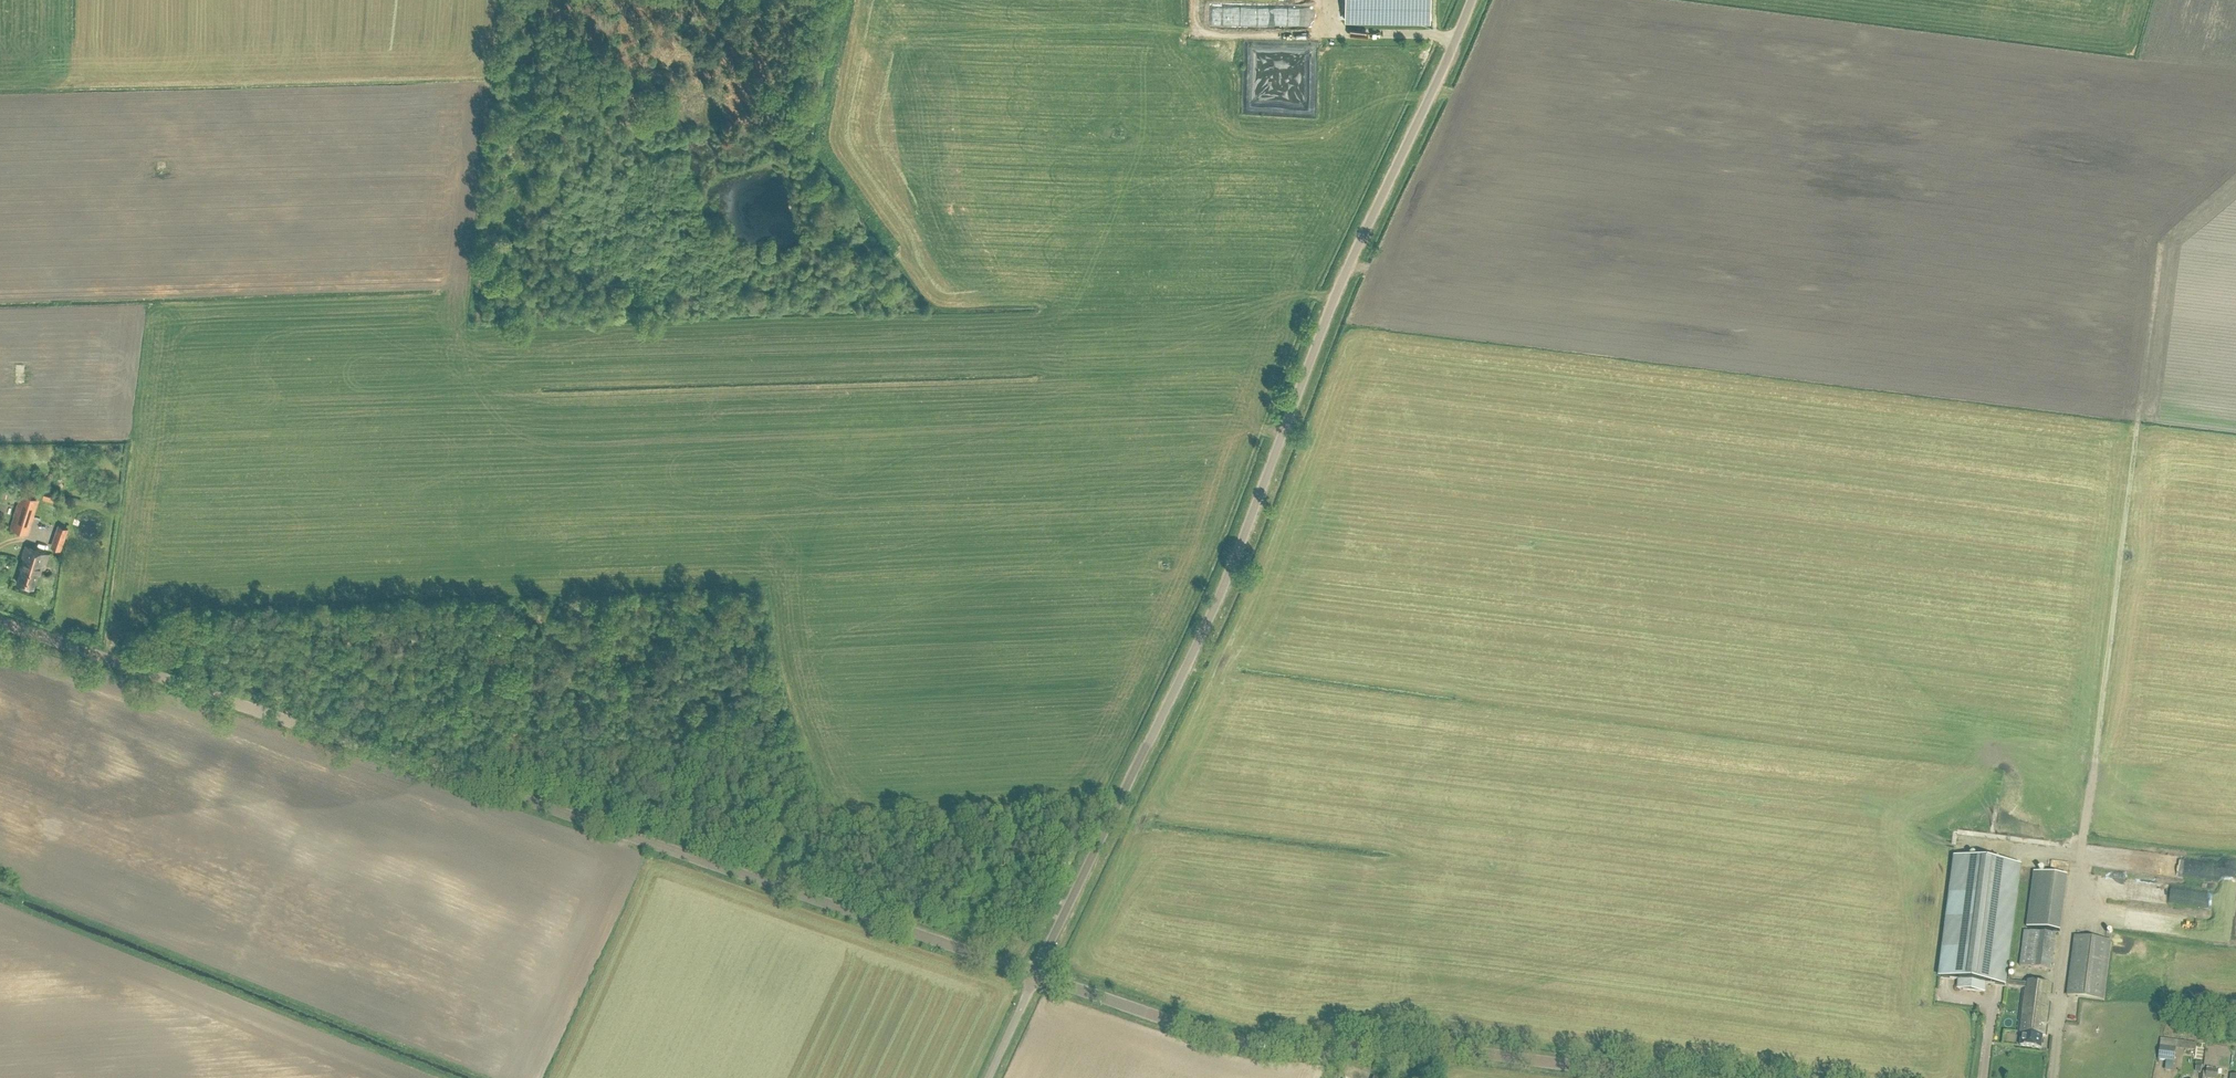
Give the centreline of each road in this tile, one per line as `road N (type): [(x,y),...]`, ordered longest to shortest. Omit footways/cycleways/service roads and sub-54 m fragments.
road 1 (tertiary): [(1035,976),(0,621)]
road 2 (unclassified): [(1035,976),(1243,537),(1349,263),(1471,0)]
road 3 (tertiary): [(1666,1077),(1418,1047),(1253,1048),(1035,976)]

